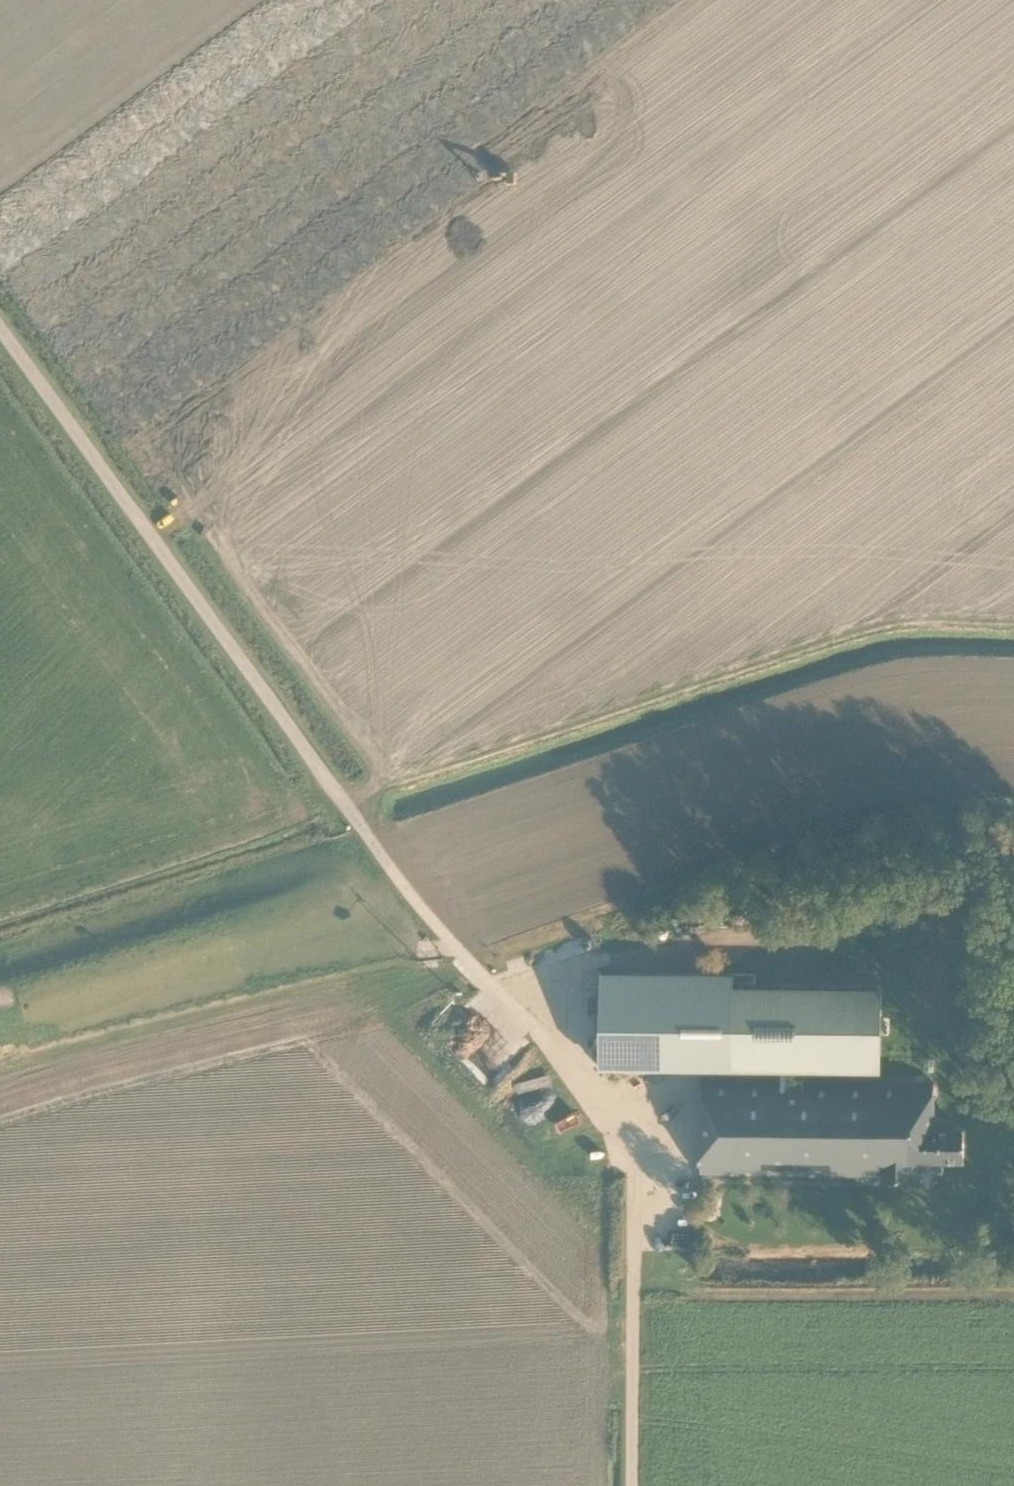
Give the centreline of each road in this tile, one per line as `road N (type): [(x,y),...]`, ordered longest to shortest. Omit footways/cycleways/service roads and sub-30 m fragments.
road 1 (unclassified): [(466,955),(0,328)]
road 2 (track): [(1013,854),(974,880),(781,933),(690,945)]

